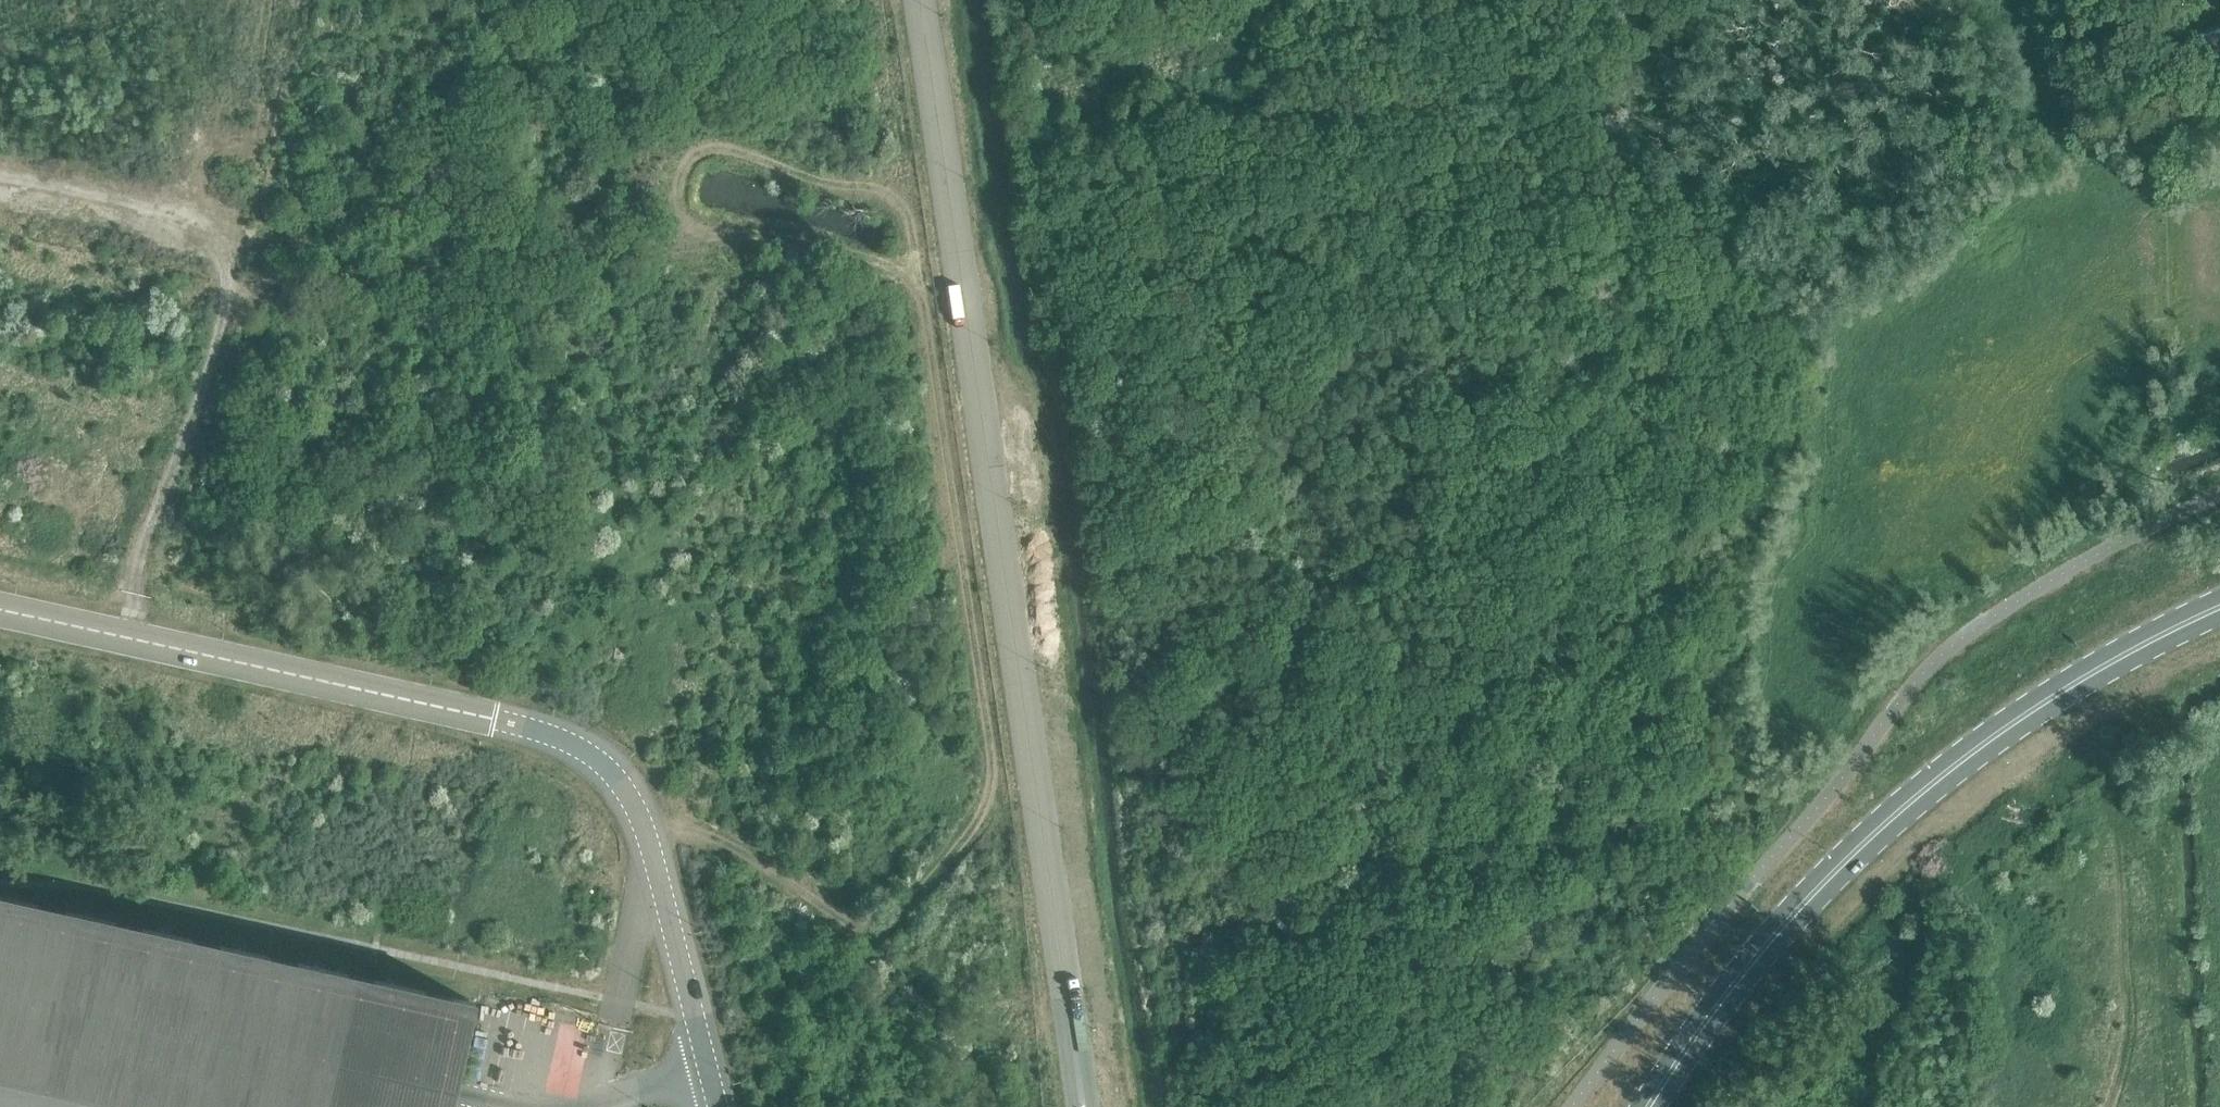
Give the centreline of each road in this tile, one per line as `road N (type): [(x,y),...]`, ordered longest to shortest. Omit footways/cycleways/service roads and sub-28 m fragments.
road 1 (primary): [(2219,611),(2169,633),(1971,752),(1767,940),(1656,1106)]
road 2 (track): [(118,638),(228,295),(221,256),(199,230),(152,210),(0,177)]

